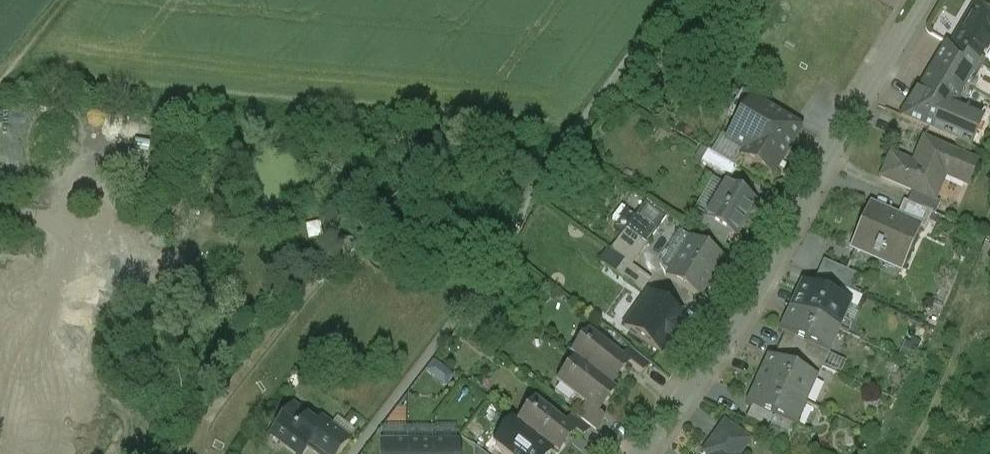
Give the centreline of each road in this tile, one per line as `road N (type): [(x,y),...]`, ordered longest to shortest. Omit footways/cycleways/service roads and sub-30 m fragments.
road 1 (residential): [(641,453),(727,336),(923,0)]

